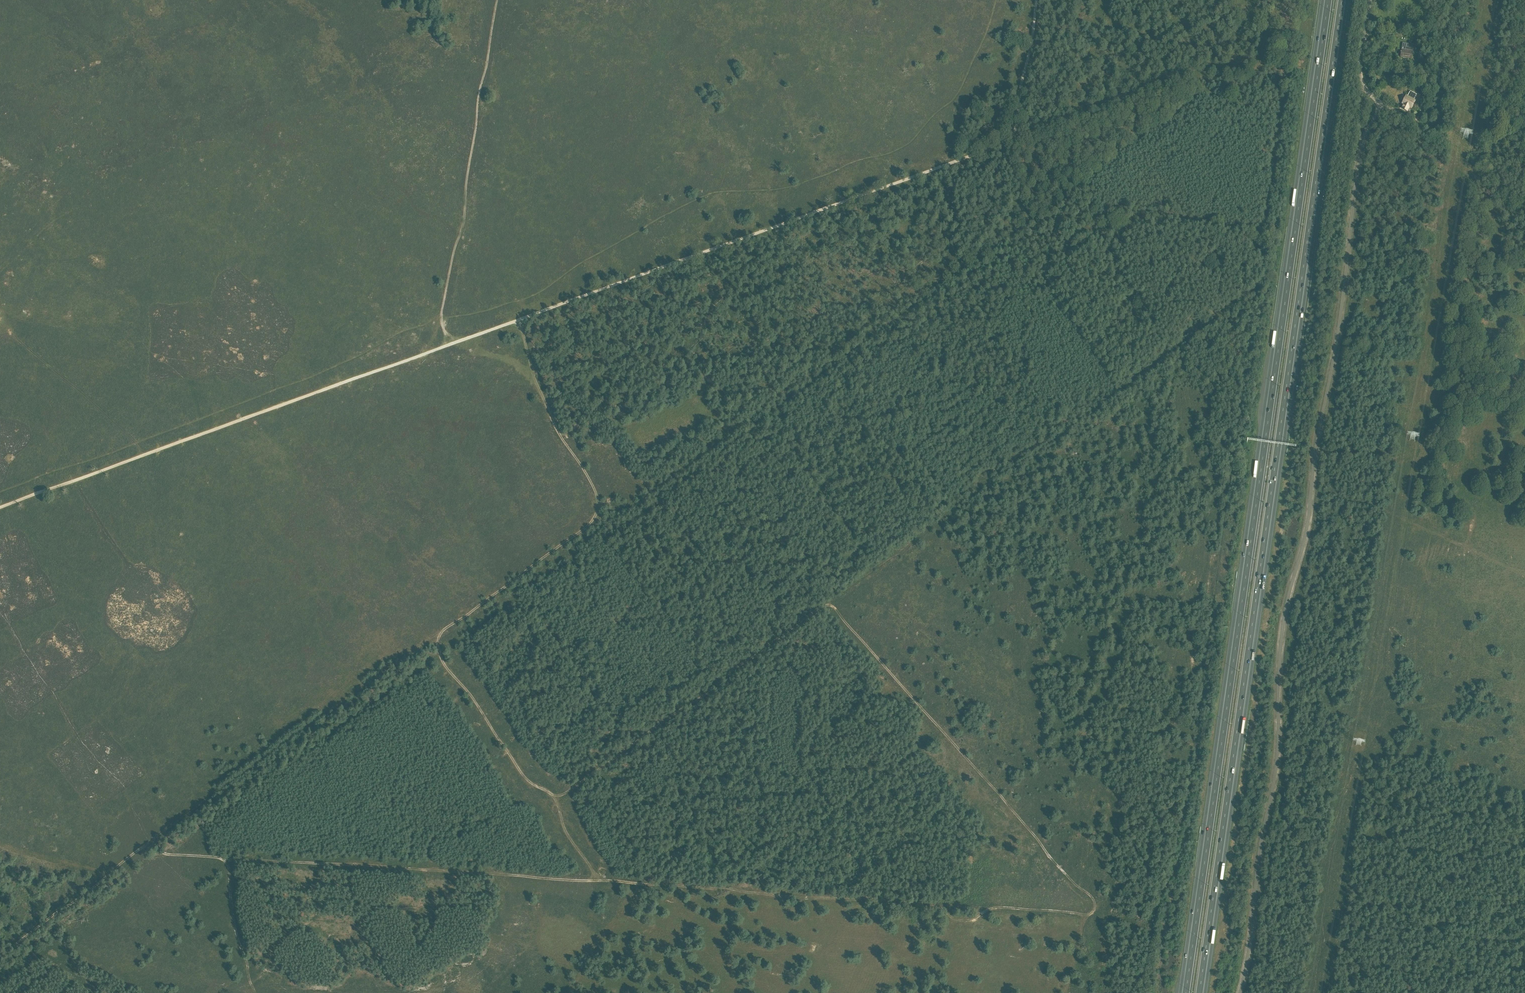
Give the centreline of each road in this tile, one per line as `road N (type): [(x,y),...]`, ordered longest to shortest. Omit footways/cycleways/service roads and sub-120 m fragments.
road 1 (track): [(0,957),(149,842),(169,854),(926,904),(960,920),(1002,908),(1087,916)]
road 2 (motorway): [(1201,992),(1344,0)]
road 3 (motorway): [(1327,0),(1185,992)]
road 4 (unclassified): [(1240,992),(1276,761),(1282,630),(1307,523),(1358,165),(1381,103)]
road 5 (track): [(1313,992),(1356,712),(1386,647),(1458,217)]
road 6 (track): [(518,319),(553,421),(596,492),(594,518),(149,842)]
road 7 (track): [(555,798),(830,605),(1090,896),(1095,908),(1087,916)]
road 8 (track): [(1009,141),(455,342)]
road 9 (track): [(455,342),(0,507)]
road 10 (track): [(496,0),(465,216),(441,317),(455,342)]
road 11 (track): [(596,880),(555,798),(526,778),(443,662),(442,631)]
road 12 (track): [(1036,0),(1009,141)]
road 13 (track): [(227,859),(234,925),(255,992)]

